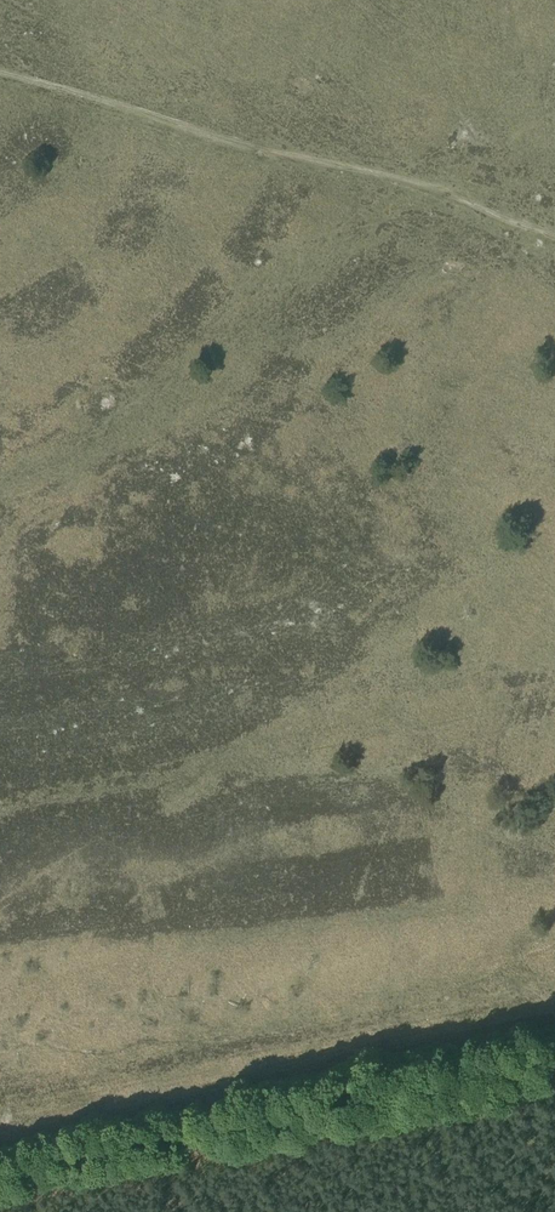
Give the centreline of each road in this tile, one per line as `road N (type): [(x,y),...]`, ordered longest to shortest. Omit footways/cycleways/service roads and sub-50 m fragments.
road 1 (track): [(554,236),(450,192),(219,139),(0,74)]
road 2 (track): [(0,1168),(554,1051)]

